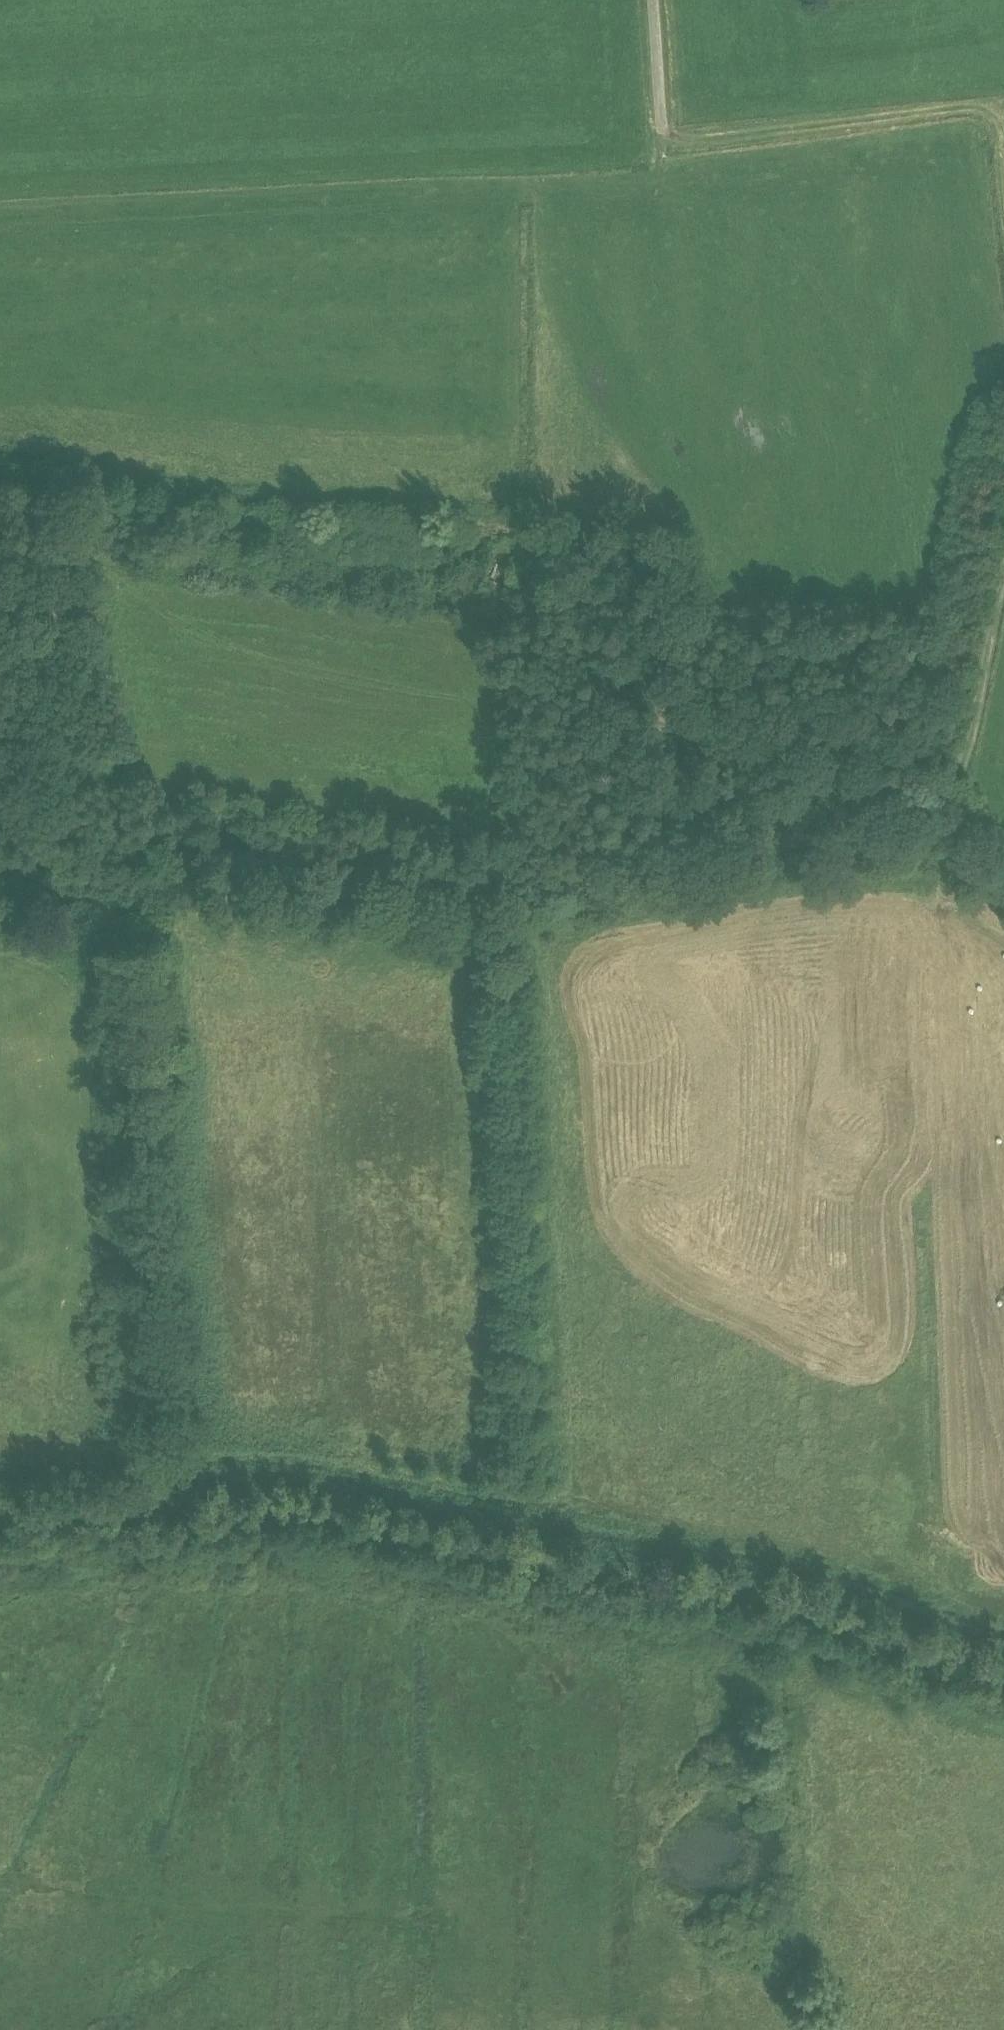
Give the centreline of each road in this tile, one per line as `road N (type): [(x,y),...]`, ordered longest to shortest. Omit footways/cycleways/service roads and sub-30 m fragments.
road 1 (track): [(660,135),(734,137),(964,105),(996,115),(1003,146)]
road 2 (track): [(506,911),(517,879),(515,769),(526,669)]
road 3 (track): [(960,759),(1003,548)]
road 4 (unclassified): [(660,135),(652,0)]
road 5 (track): [(0,893),(128,886)]

